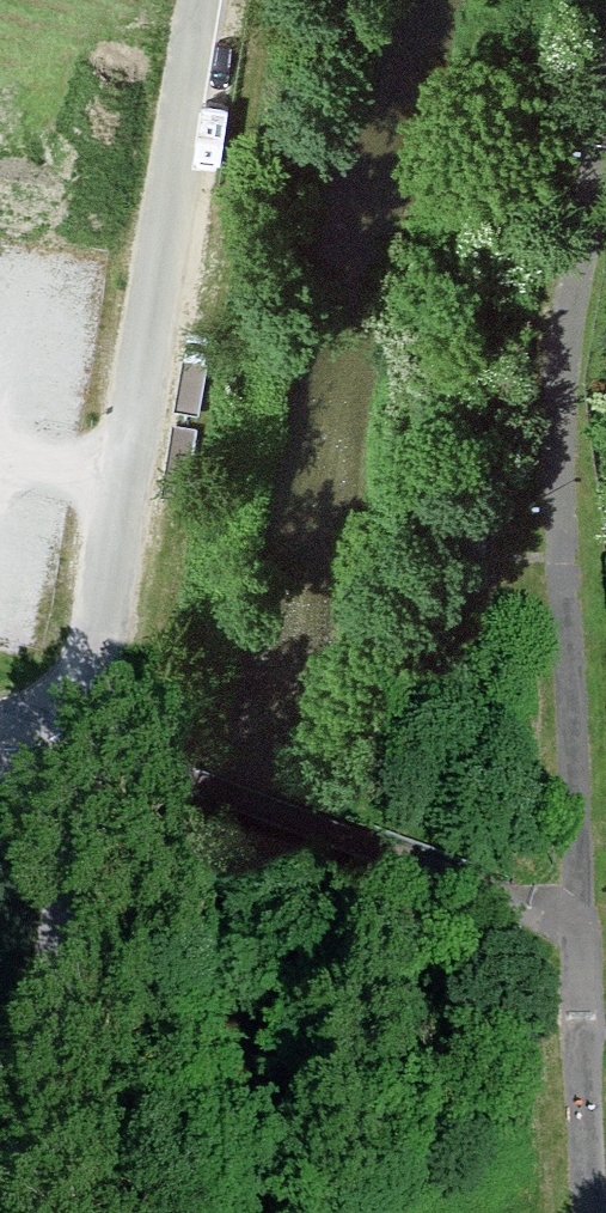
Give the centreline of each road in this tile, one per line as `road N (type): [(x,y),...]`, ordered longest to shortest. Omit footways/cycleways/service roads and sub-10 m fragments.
road 1 (residential): [(605,120),(557,423),(577,925)]
road 2 (residential): [(197,0),(77,733)]
road 3 (unclassified): [(77,733),(577,925)]
road 4 (residential): [(71,769),(51,979),(12,1212)]
road 5 (residential): [(577,925),(593,1212)]

